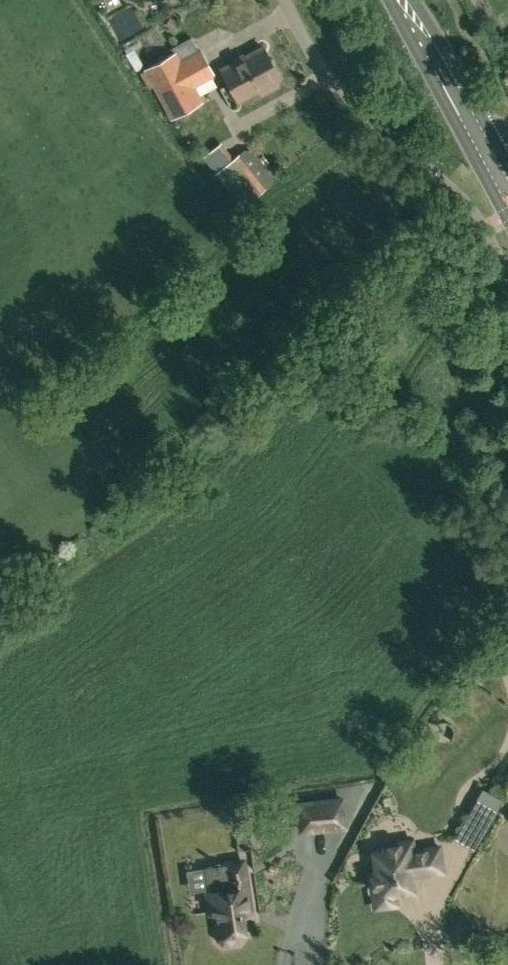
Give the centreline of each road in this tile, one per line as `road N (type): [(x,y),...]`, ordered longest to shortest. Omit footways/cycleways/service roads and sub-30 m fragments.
road 1 (residential): [(507,274),(466,206),(330,75),(287,0)]
road 2 (secondary): [(485,161),(394,0)]

